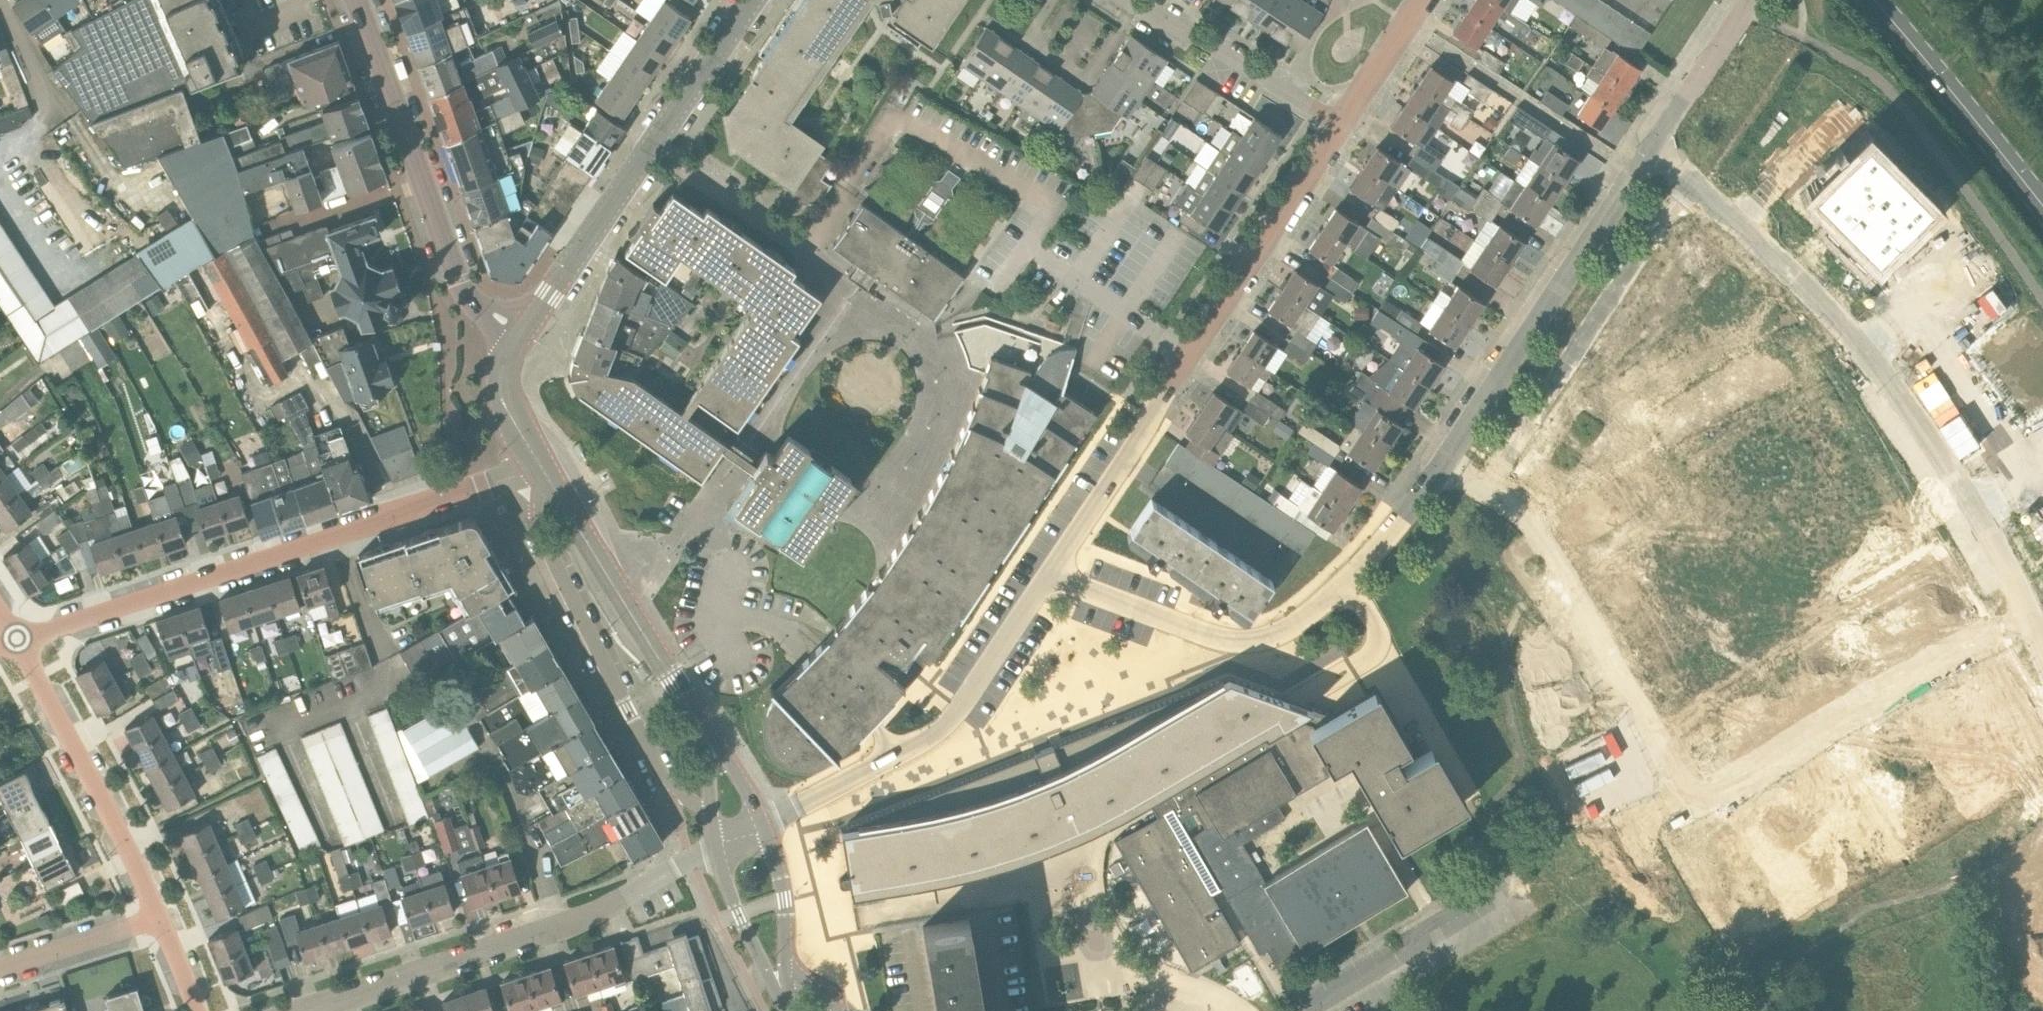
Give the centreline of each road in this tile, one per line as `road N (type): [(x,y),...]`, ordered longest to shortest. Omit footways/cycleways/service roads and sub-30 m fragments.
road 1 (residential): [(2029,616),(1972,504),(1883,368),(1654,147)]
road 2 (residential): [(1830,730),(1696,807),(1530,521),(1447,459)]
road 3 (residential): [(19,635),(542,466)]
road 4 (residential): [(1051,574),(1342,124)]
road 5 (residential): [(1051,574),(1177,624),(1259,638),(1296,622),(1347,583),(1447,459)]
road 6 (residential): [(314,1010),(566,925),(716,847)]
road 7 (tertiary): [(522,334),(753,0)]
road 8 (residential): [(542,466),(534,519),(673,789),(712,817)]
road 9 (residential): [(765,825),(951,720),(1051,574)]
road 10 (residential): [(522,334),(459,282),(356,0)]
road 11 (residential): [(1447,459),(1654,147)]
road 12 (residential): [(164,915),(19,635)]
road 13 (tertiary): [(703,730),(542,466)]
road 14 (primary): [(2042,209),(1875,0)]
road 15 (residential): [(1342,124),(1123,0)]
road 16 (residential): [(2029,616),(1830,730)]
road 17 (residential): [(867,716),(767,623),(717,614)]
road 18 (tertiary): [(716,847),(740,916),(790,1007)]
road 19 (residential): [(1654,147),(1749,0)]
road 20 (residential): [(0,969),(164,915)]
road 21 (residential): [(1342,124),(1425,0)]
road 22 (tertiary): [(542,466),(503,397),(504,366),(522,334)]
road 23 (residential): [(1830,730),(1903,855)]
road 24 (tertiary): [(788,965),(778,863),(765,825)]

